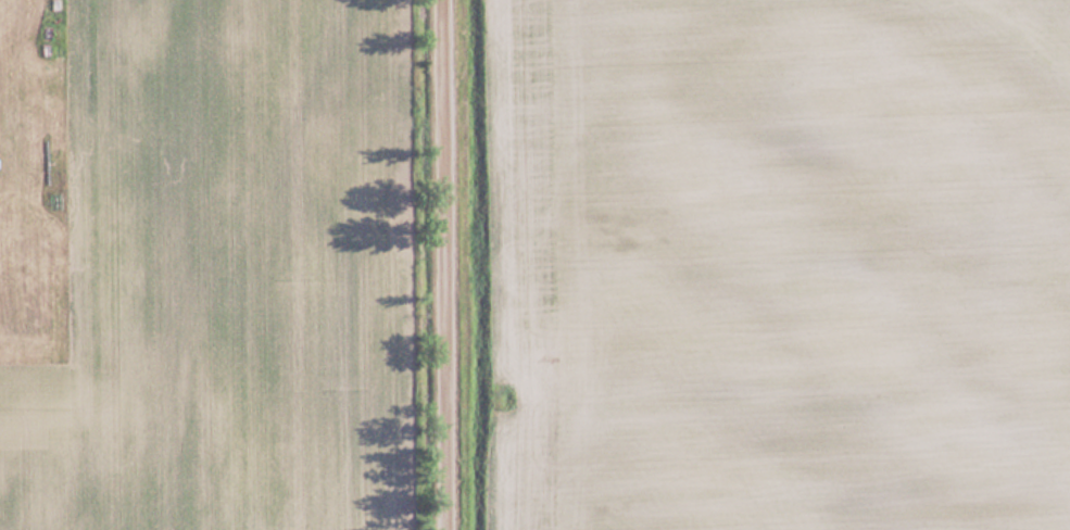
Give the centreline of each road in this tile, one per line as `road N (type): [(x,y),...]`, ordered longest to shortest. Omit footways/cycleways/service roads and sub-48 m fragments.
road 1 (residential): [(450,529),(446,0)]

